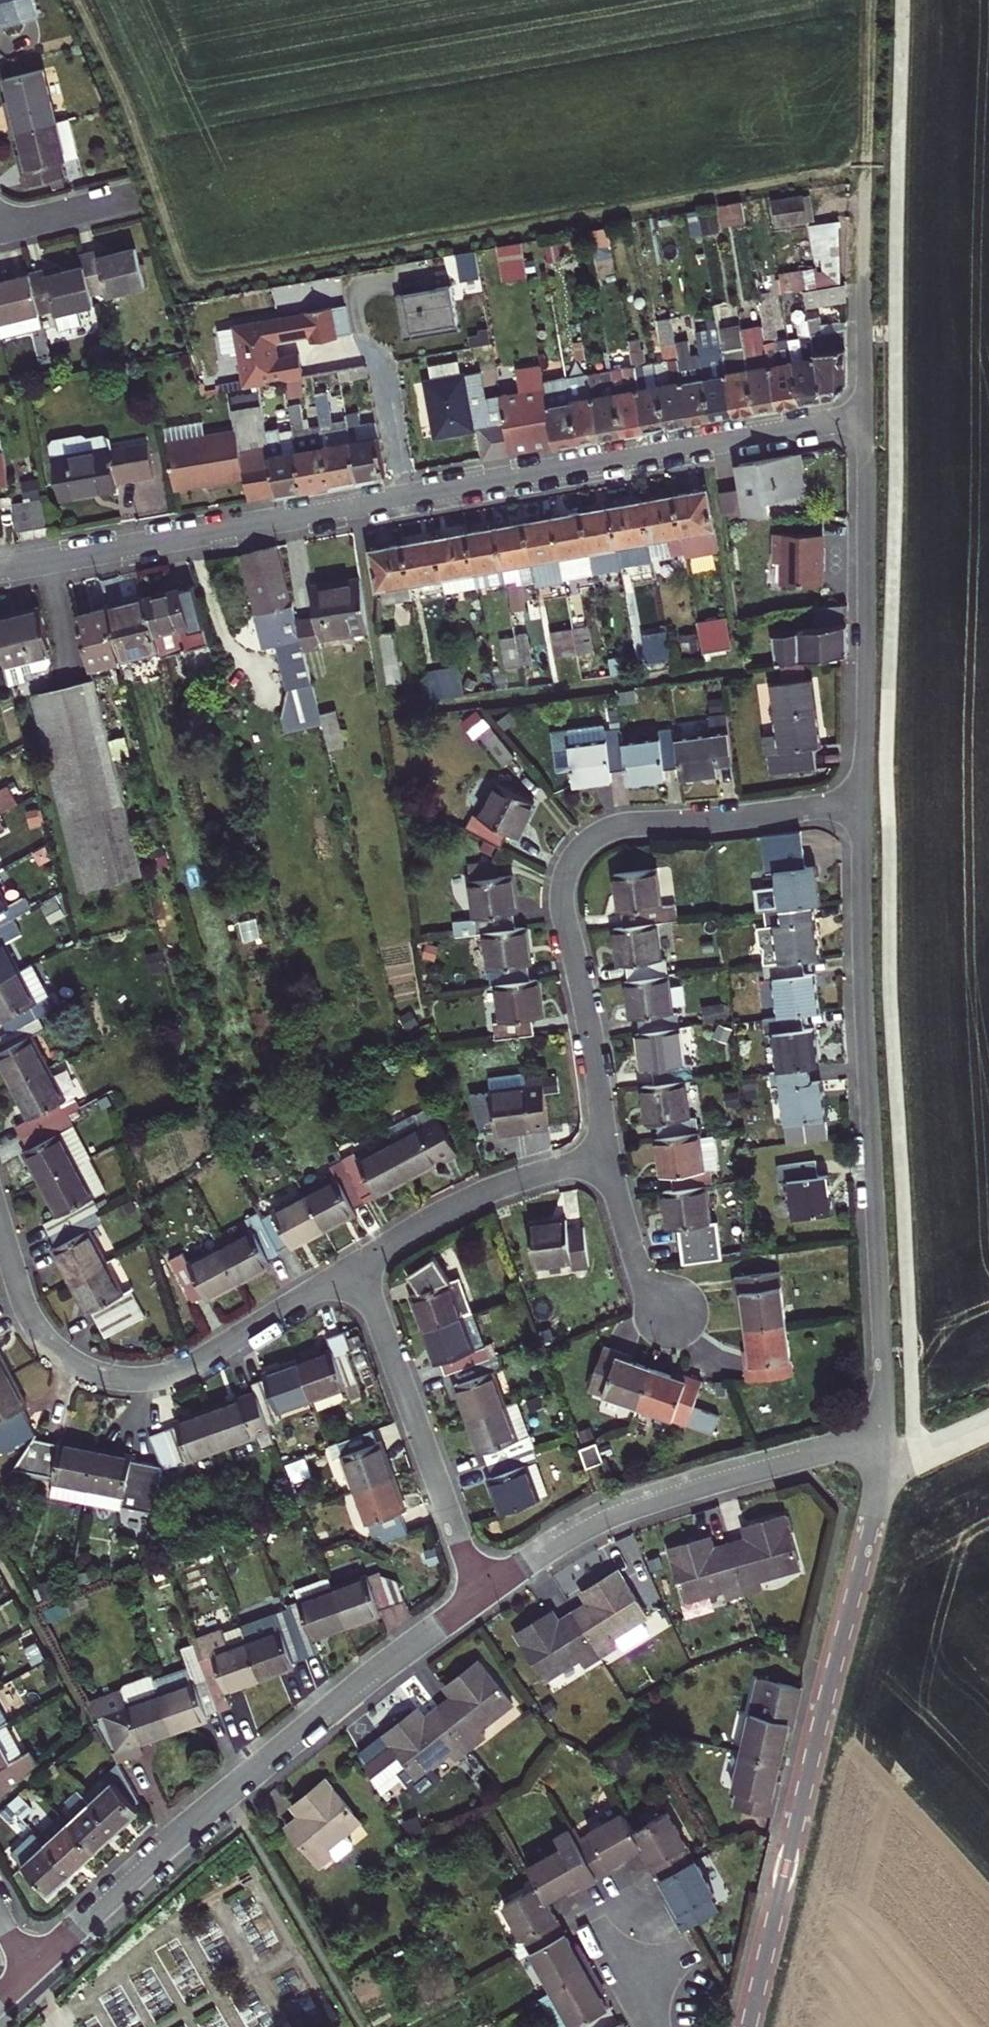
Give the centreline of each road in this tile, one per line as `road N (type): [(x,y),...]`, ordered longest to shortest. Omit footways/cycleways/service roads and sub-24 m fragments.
road 1 (residential): [(861,803),(866,416),(0,575)]
road 2 (residential): [(886,1434),(861,803)]
road 3 (residential): [(861,803),(634,824),(585,845),(559,871),(556,931),(588,1039),(604,1156)]
road 4 (residential): [(886,1434),(886,1469),(748,2026)]
road 5 (residential): [(32,1977),(261,1761),(485,1587)]
road 6 (residential): [(0,1229),(28,1322),(86,1375),(136,1384),(227,1348),(355,1275)]
road 7 (residential): [(485,1587),(589,1527),(886,1434)]
road 8 (track): [(866,416),(874,0)]
road 9 (residential): [(355,1275),(485,1587)]
road 10 (residential): [(355,1275),(417,1228),(604,1156)]
road 11 (residential): [(604,1156),(650,1309)]
road 12 (residential): [(117,203),(0,232)]

